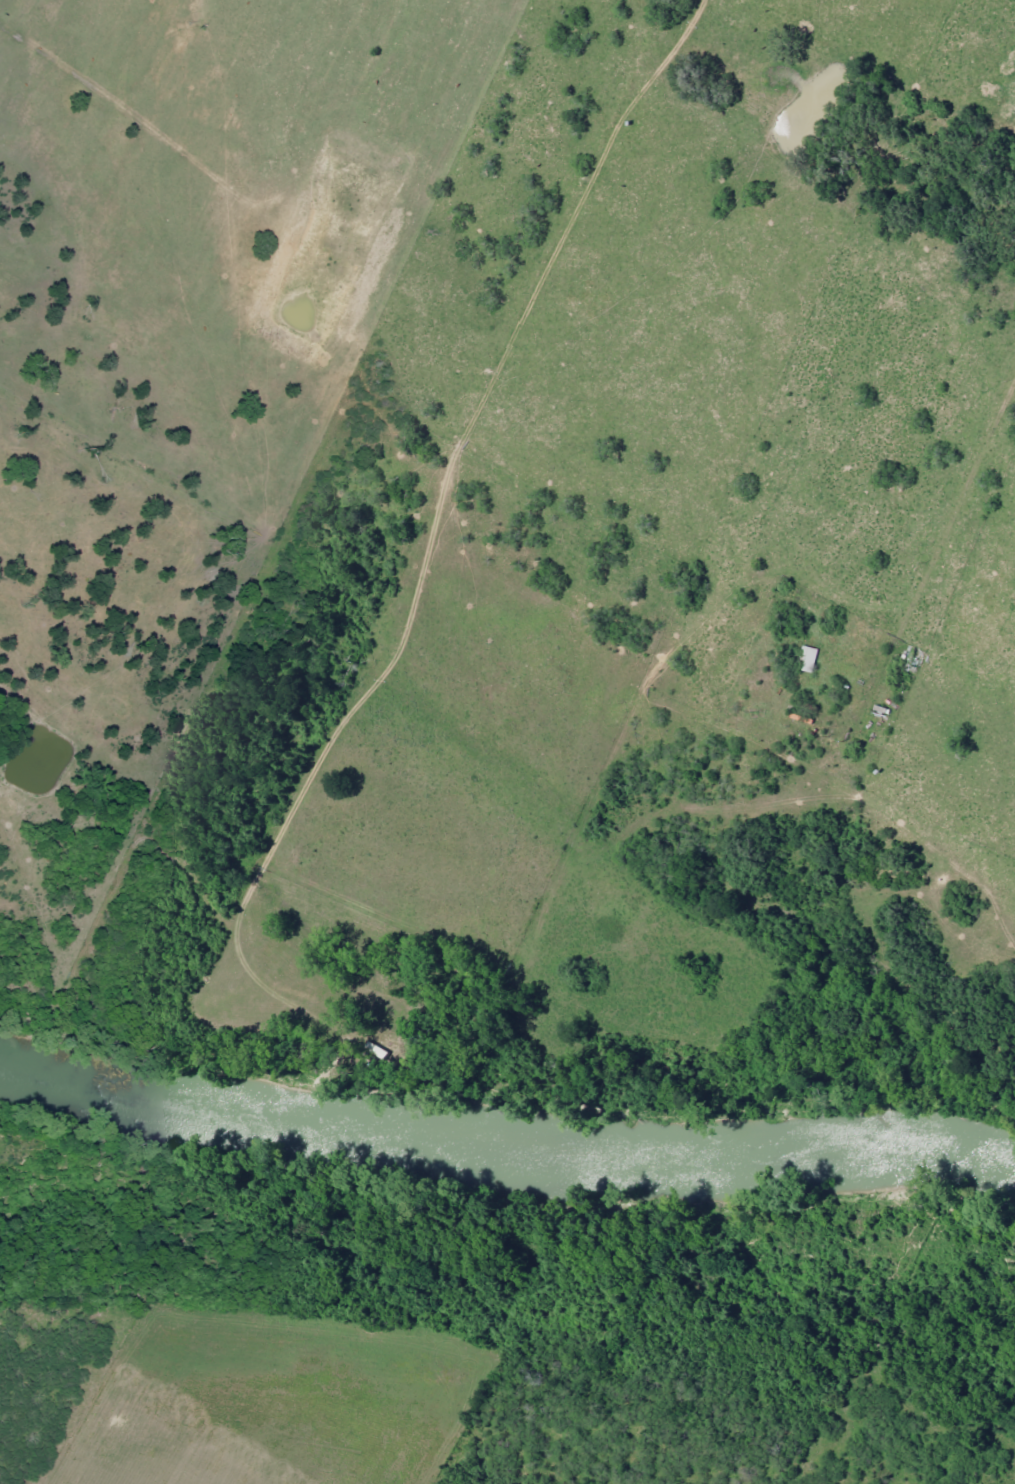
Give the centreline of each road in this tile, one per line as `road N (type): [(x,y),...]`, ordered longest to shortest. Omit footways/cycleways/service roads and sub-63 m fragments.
road 1 (residential): [(187,0),(113,151),(84,283),(0,476)]
road 2 (residential): [(906,1016),(906,933),(925,928),(974,942),(1014,984)]

